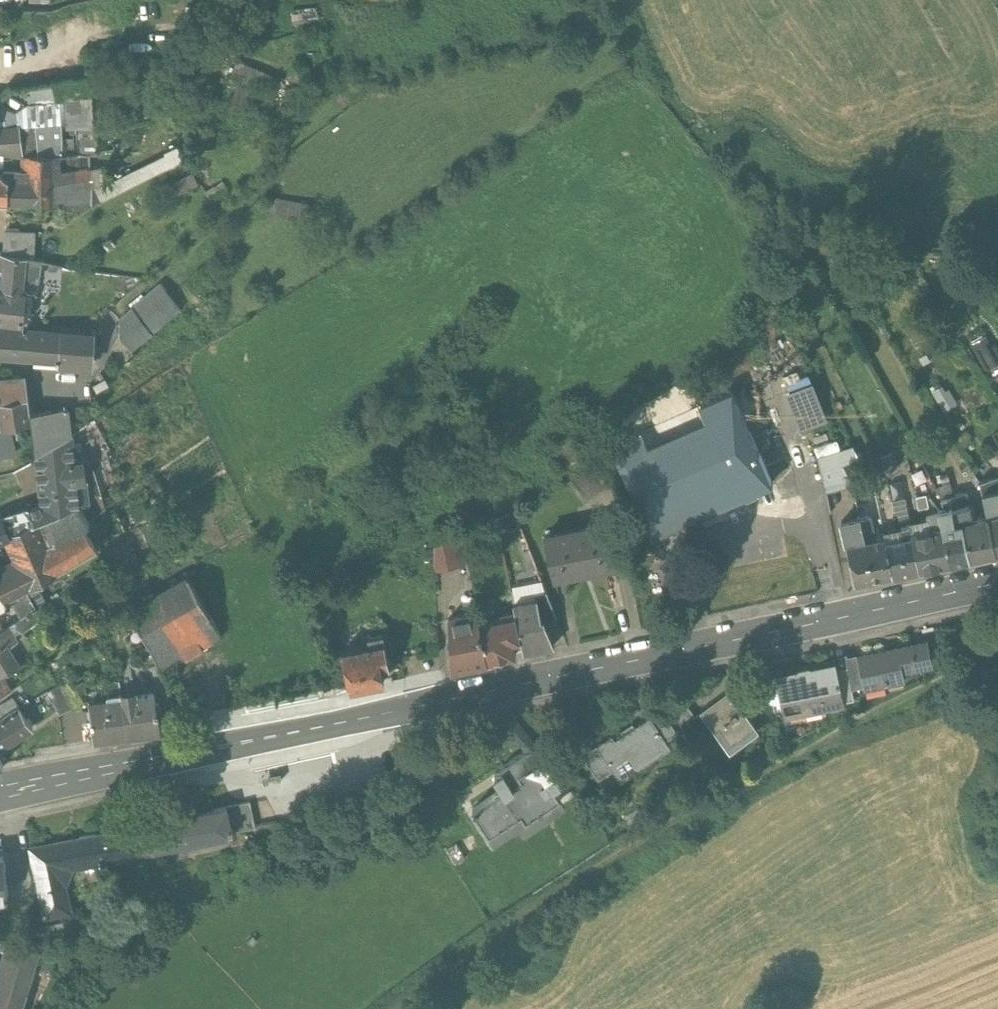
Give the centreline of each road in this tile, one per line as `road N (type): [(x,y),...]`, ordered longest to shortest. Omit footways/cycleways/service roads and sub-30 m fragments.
road 1 (secondary): [(0,793),(997,580)]

